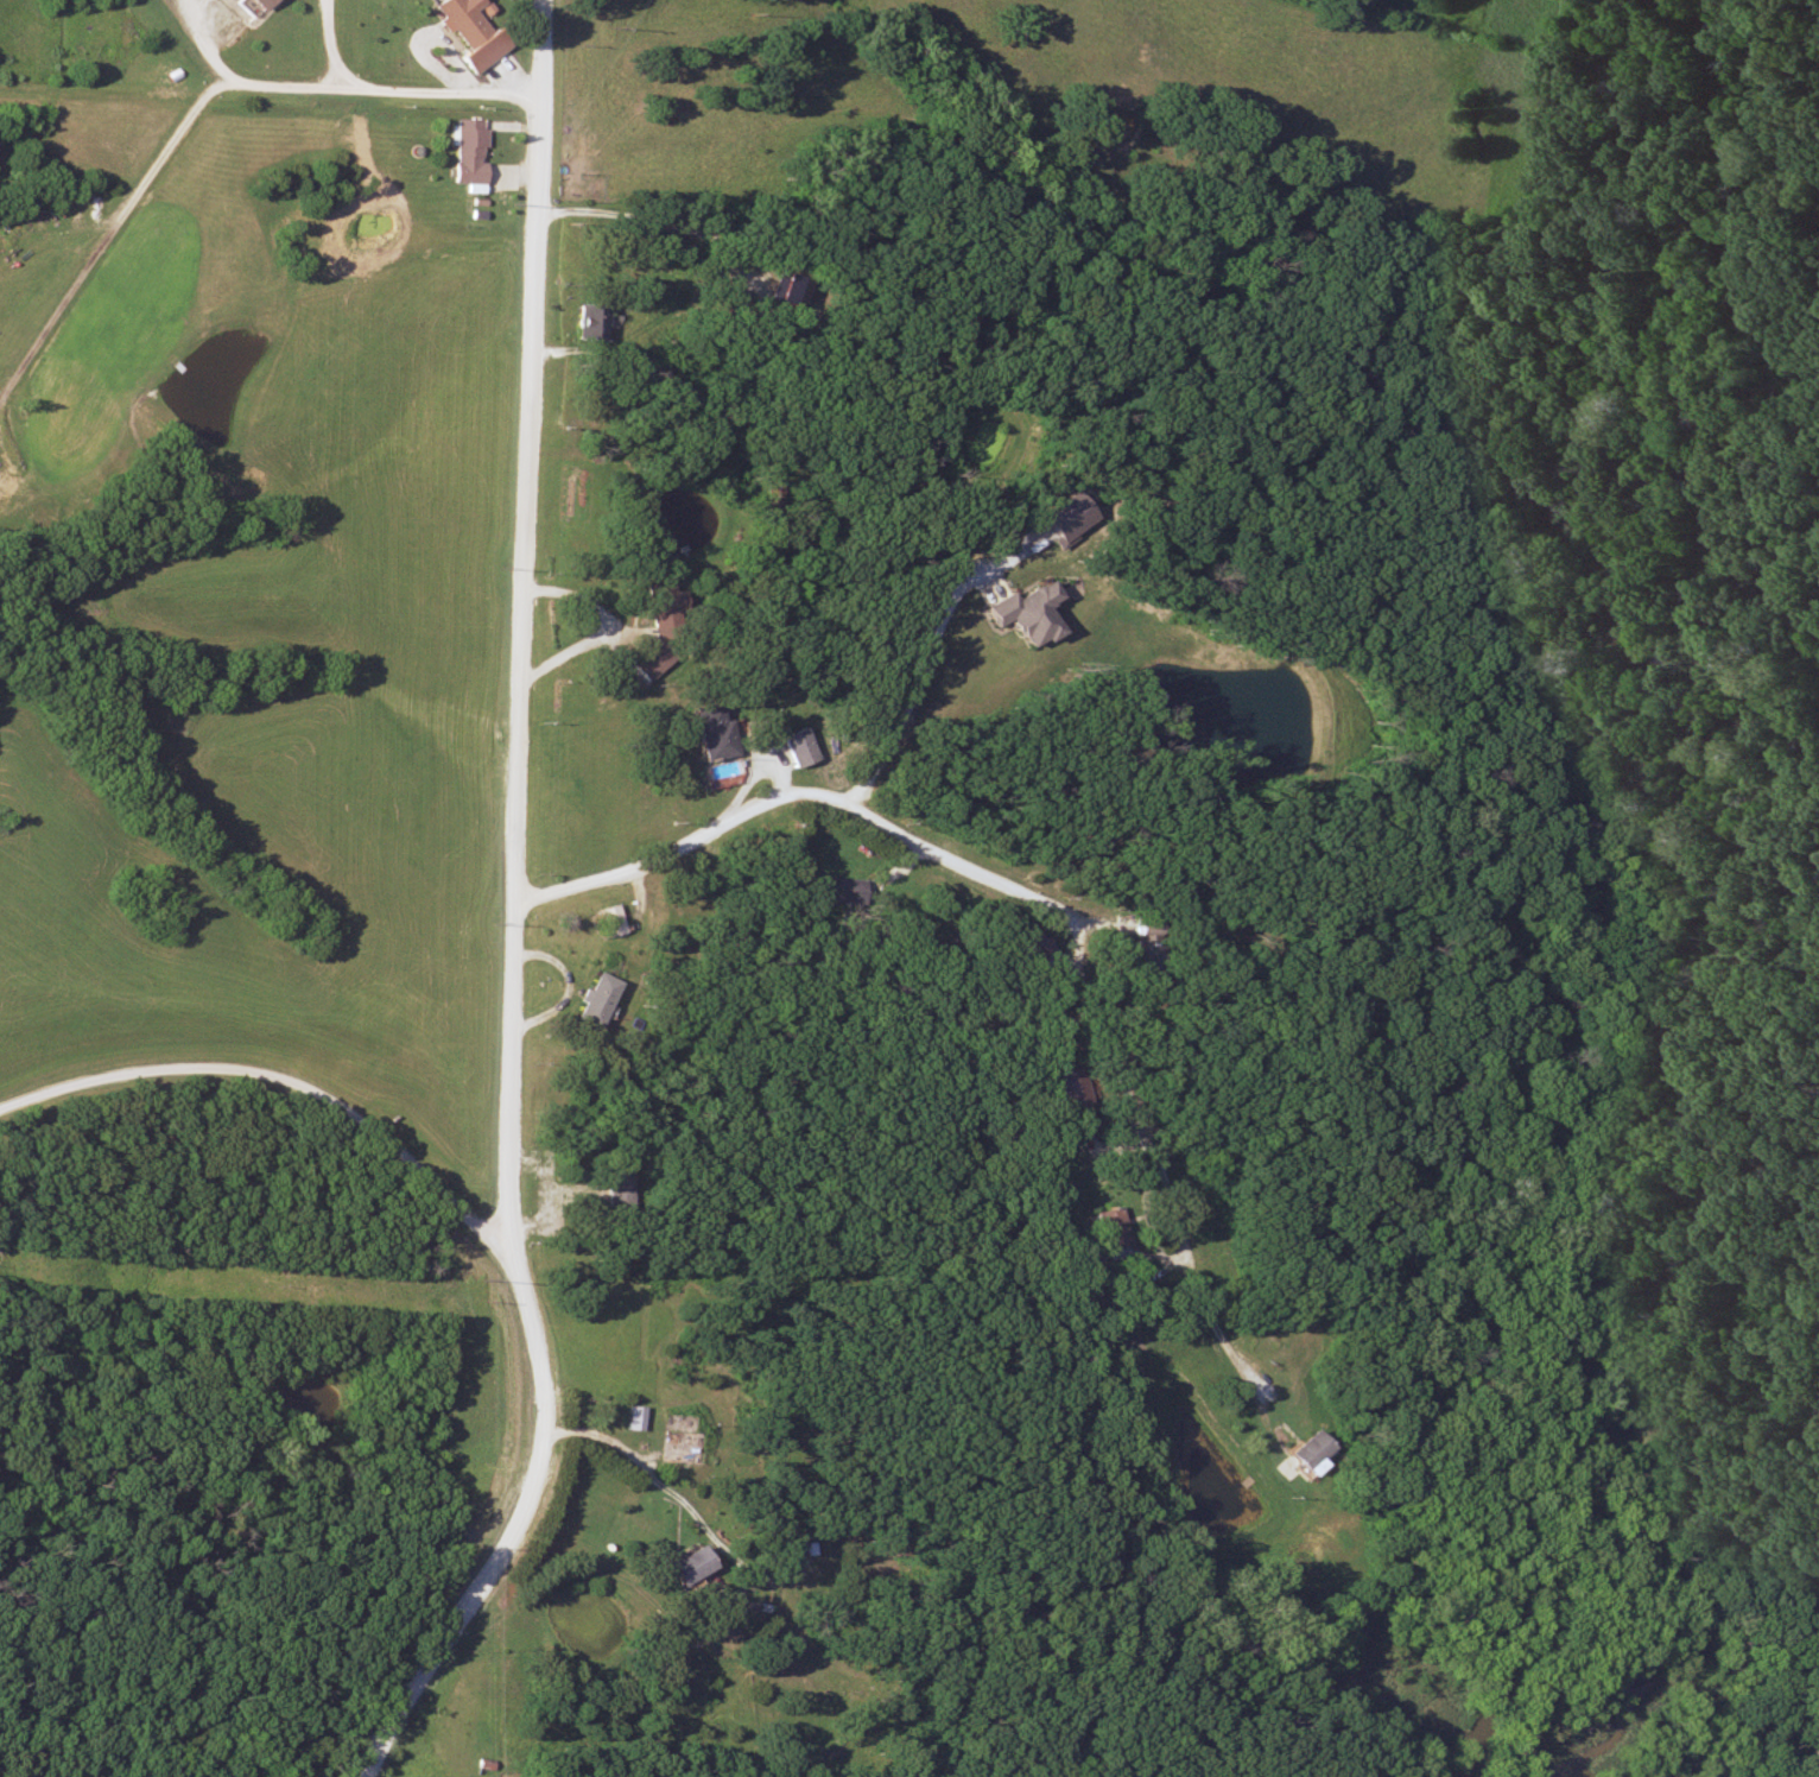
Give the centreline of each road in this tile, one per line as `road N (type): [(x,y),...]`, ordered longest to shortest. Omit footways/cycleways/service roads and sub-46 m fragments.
road 1 (residential): [(373,1776),(516,1542),(545,1428),(509,1204),(542,0)]
road 2 (residential): [(514,908),(627,875),(765,805),(800,804),(826,808),(1080,936)]
road 3 (residential): [(545,1428),(734,1436),(806,1517),(993,1776)]
road 4 (residential): [(540,106),(261,94),(223,81),(204,56),(191,6)]

